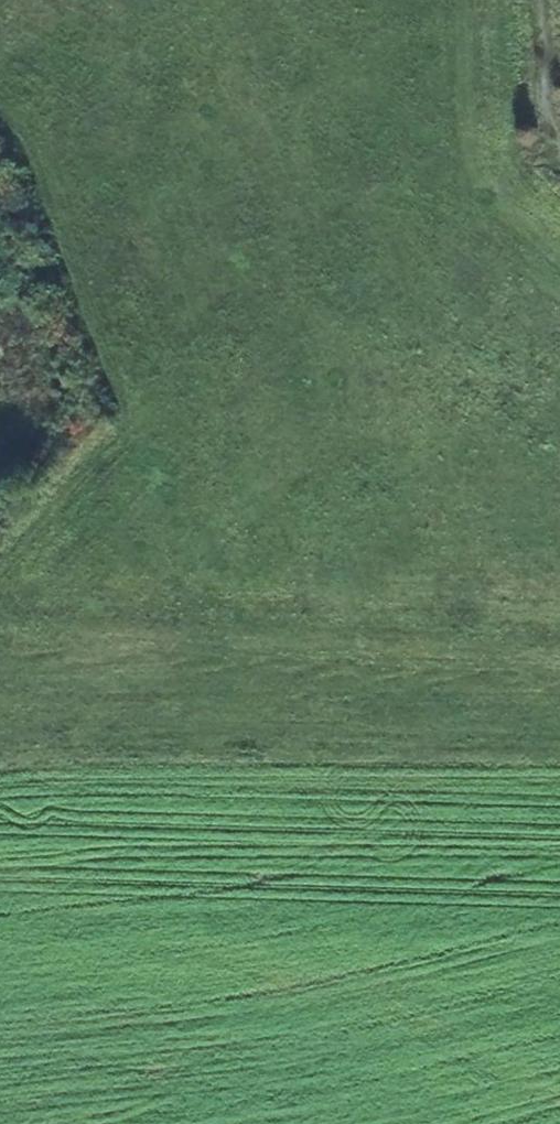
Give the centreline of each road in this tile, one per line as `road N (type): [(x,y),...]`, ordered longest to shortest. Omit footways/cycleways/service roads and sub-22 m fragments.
road 1 (track): [(559,151),(545,108),(535,0)]

